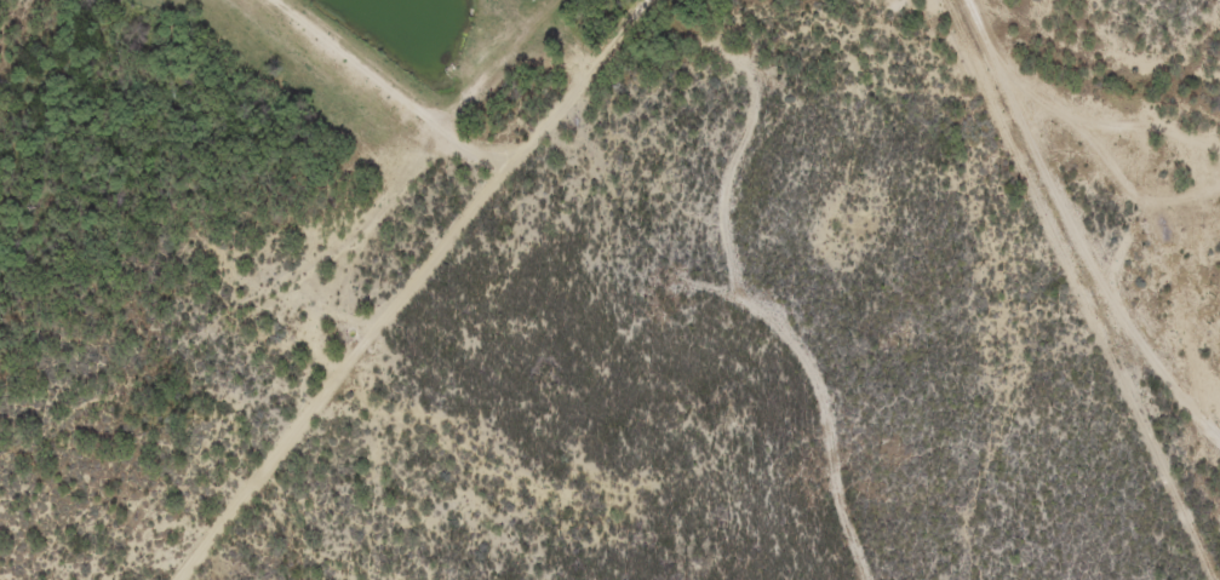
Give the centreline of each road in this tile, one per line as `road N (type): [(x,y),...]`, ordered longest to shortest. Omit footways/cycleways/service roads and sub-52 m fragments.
road 1 (residential): [(1219,464),(1116,337),(971,0)]
road 2 (residential): [(731,208),(769,96),(688,28),(682,0)]

